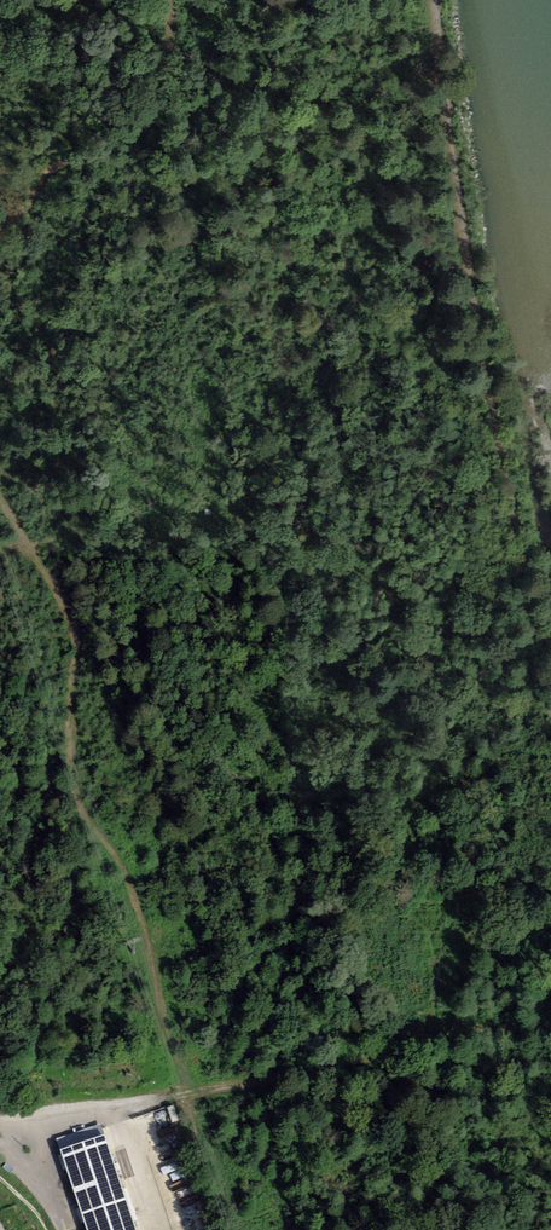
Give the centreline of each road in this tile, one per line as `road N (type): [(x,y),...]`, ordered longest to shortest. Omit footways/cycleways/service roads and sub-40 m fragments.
road 1 (track): [(166,1098),(154,951),(94,822),(78,671),(30,548),(0,503)]
road 2 (track): [(550,1022),(166,1098)]
road 3 (track): [(0,261),(75,161),(141,126),(161,62),(154,0)]

